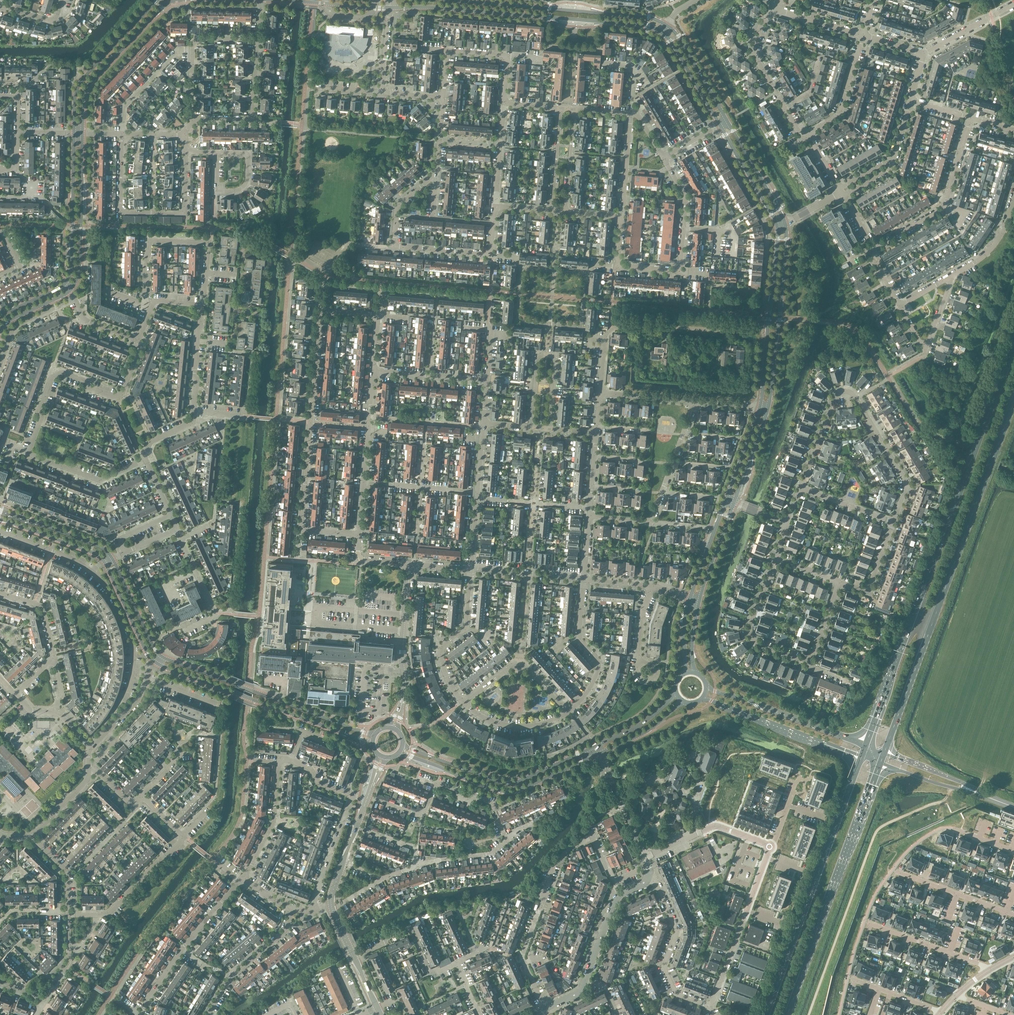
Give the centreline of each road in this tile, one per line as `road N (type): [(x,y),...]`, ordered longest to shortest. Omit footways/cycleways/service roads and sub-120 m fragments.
road 1 (primary): [(1013,346),(865,745)]
road 2 (primary): [(884,753),(1013,402)]
road 3 (residential): [(146,461),(102,480),(27,452),(52,376),(61,372),(123,394),(136,339)]
road 4 (primary): [(861,757),(766,1014)]
road 5 (tertiary): [(391,8),(663,33)]
road 6 (primary): [(787,1014),(880,763)]
road 7 (residential): [(800,487),(832,401),(849,392),(907,482),(894,522)]
road 8 (tertiary): [(155,663),(373,743)]
road 9 (tertiary): [(375,736),(159,655)]
road 10 (residential): [(301,530),(321,312)]
road 11 (tertiary): [(400,752),(512,791),(597,755)]
road 12 (tertiary): [(667,26),(458,0)]
road 13 (tertiary): [(594,747),(511,783),(403,747)]
road 14 (residential): [(547,1008),(523,956),(558,862),(594,837)]
road 15 (residential): [(599,395),(603,337),(619,324),(736,332)]
road 16 (tertiary): [(768,409),(786,224)]
road 17 (tertiary): [(778,227),(760,408)]
road 18 (residential): [(875,248),(943,210),(971,119)]
road 19 (residential): [(712,1006),(677,992),(665,964),(677,932),(649,869)]
road 20 (residential): [(712,1006),(767,845)]
road 21 (residential): [(549,431),(556,357),(546,353),(536,356),(530,430)]
road 22 (tertiary): [(703,699),(861,757)]
road 23 (tertiary): [(865,745),(707,689)]
road 24 (residential): [(139,1014),(240,881)]
road 25 (tertiary): [(83,133),(89,86),(172,1)]
road 26 (tertiary): [(158,0),(81,83),(74,133)]
road 27 (residential): [(362,534),(374,371)]
road 28 (tertiary): [(70,291),(80,271),(83,133)]
road 29 (residential): [(467,706),(448,679),(441,648),(466,626),(470,570)]
road 30 (residential): [(130,711),(123,705),(132,650),(114,601),(92,572)]
road 31 (residential): [(808,134),(797,130),(752,51),(776,7)]
road 32 (tertiary): [(74,133),(65,283)]
road 33 (residential): [(570,712),(601,669),(580,637),(584,580)]
road 34 (residential): [(809,661),(750,635),(774,557)]
road 35 (residential): [(290,761),(279,760),(274,821),(243,878)]
road 36 (residential): [(294,910),(284,932),(225,985),(209,1014)]
road 37 (unclassified): [(404,698),(410,564)]
road 38 (residential): [(868,923),(994,968)]
road 39 (residential): [(767,845),(716,826),(645,858)]
road 40 (tertiary): [(259,0),(391,8)]
road 41 (residential): [(896,872),(1013,915)]
road 42 (tertiary): [(113,559),(100,547),(0,511)]
road 43 (residential): [(808,134),(840,116),(864,35)]
road 44 (residential): [(681,271),(687,200),(663,157)]
road 45 (residential): [(148,301),(148,241),(208,242)]

